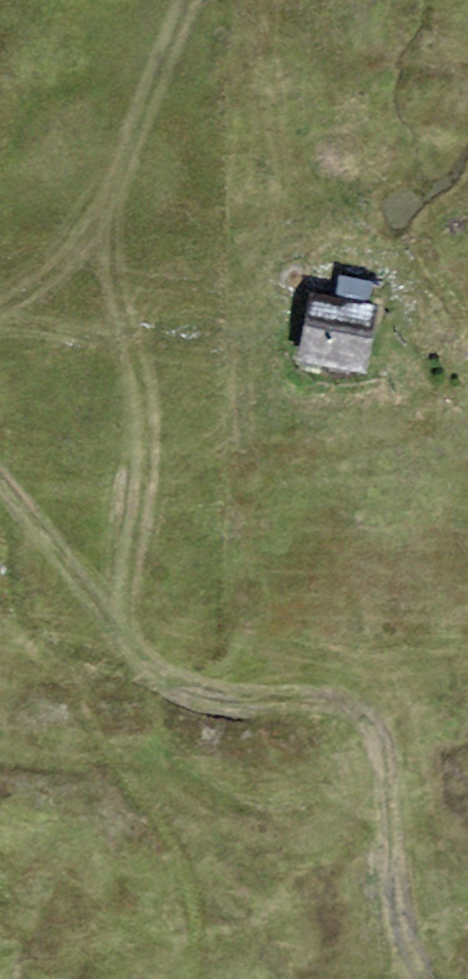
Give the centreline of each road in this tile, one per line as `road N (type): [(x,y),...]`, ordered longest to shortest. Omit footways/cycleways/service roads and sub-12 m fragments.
road 1 (track): [(127,668),(205,703),(342,690),(374,725),(391,895),(429,978)]
road 2 (track): [(0,298),(107,178),(159,84)]
road 3 (track): [(0,311),(53,303),(158,342),(246,317)]
road 4 (track): [(127,668),(62,560),(0,483)]

